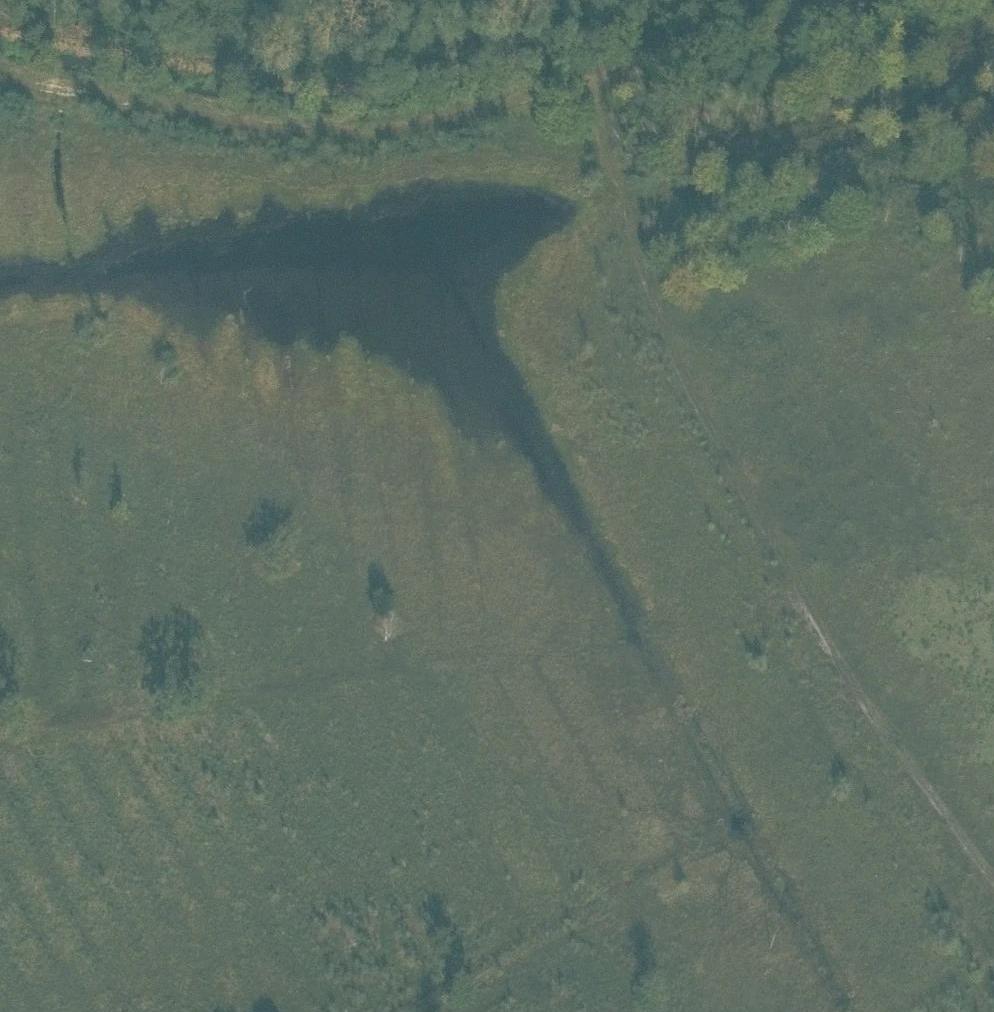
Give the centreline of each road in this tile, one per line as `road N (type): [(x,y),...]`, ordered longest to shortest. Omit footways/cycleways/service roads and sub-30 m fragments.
road 1 (track): [(993,894),(853,701),(714,441),(594,85),(436,117),(300,119),(0,83)]
road 2 (track): [(842,0),(770,33),(594,85)]

